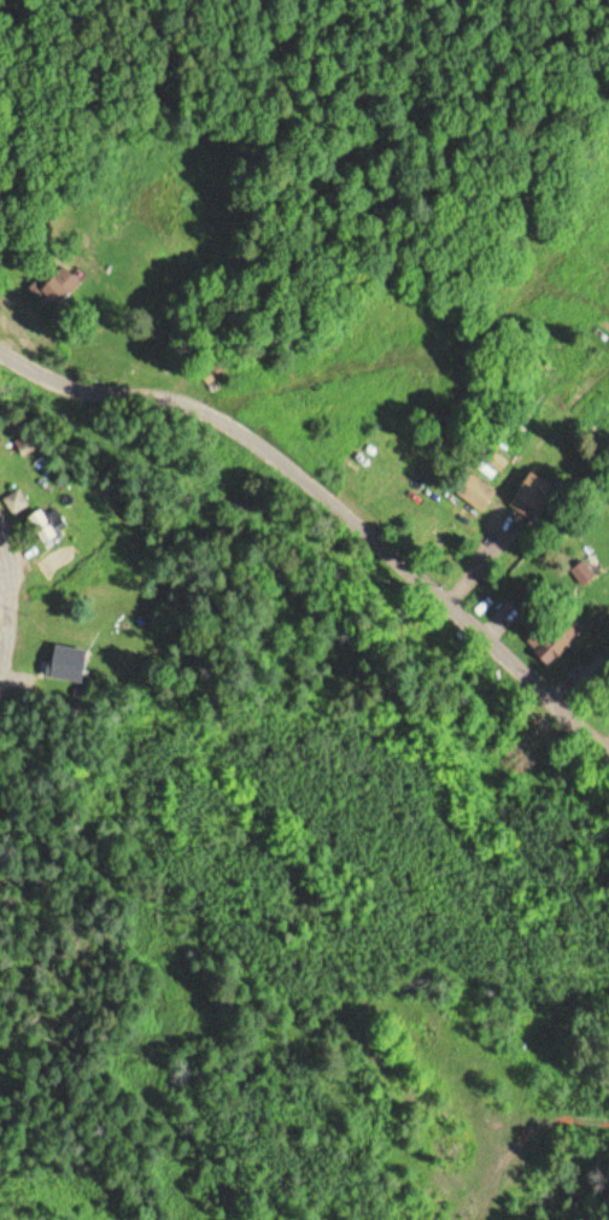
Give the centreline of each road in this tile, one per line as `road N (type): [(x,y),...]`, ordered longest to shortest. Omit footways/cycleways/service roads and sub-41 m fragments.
road 1 (residential): [(608,731),(166,395),(80,390),(0,348)]
road 2 (residential): [(0,620),(16,573),(0,498)]

